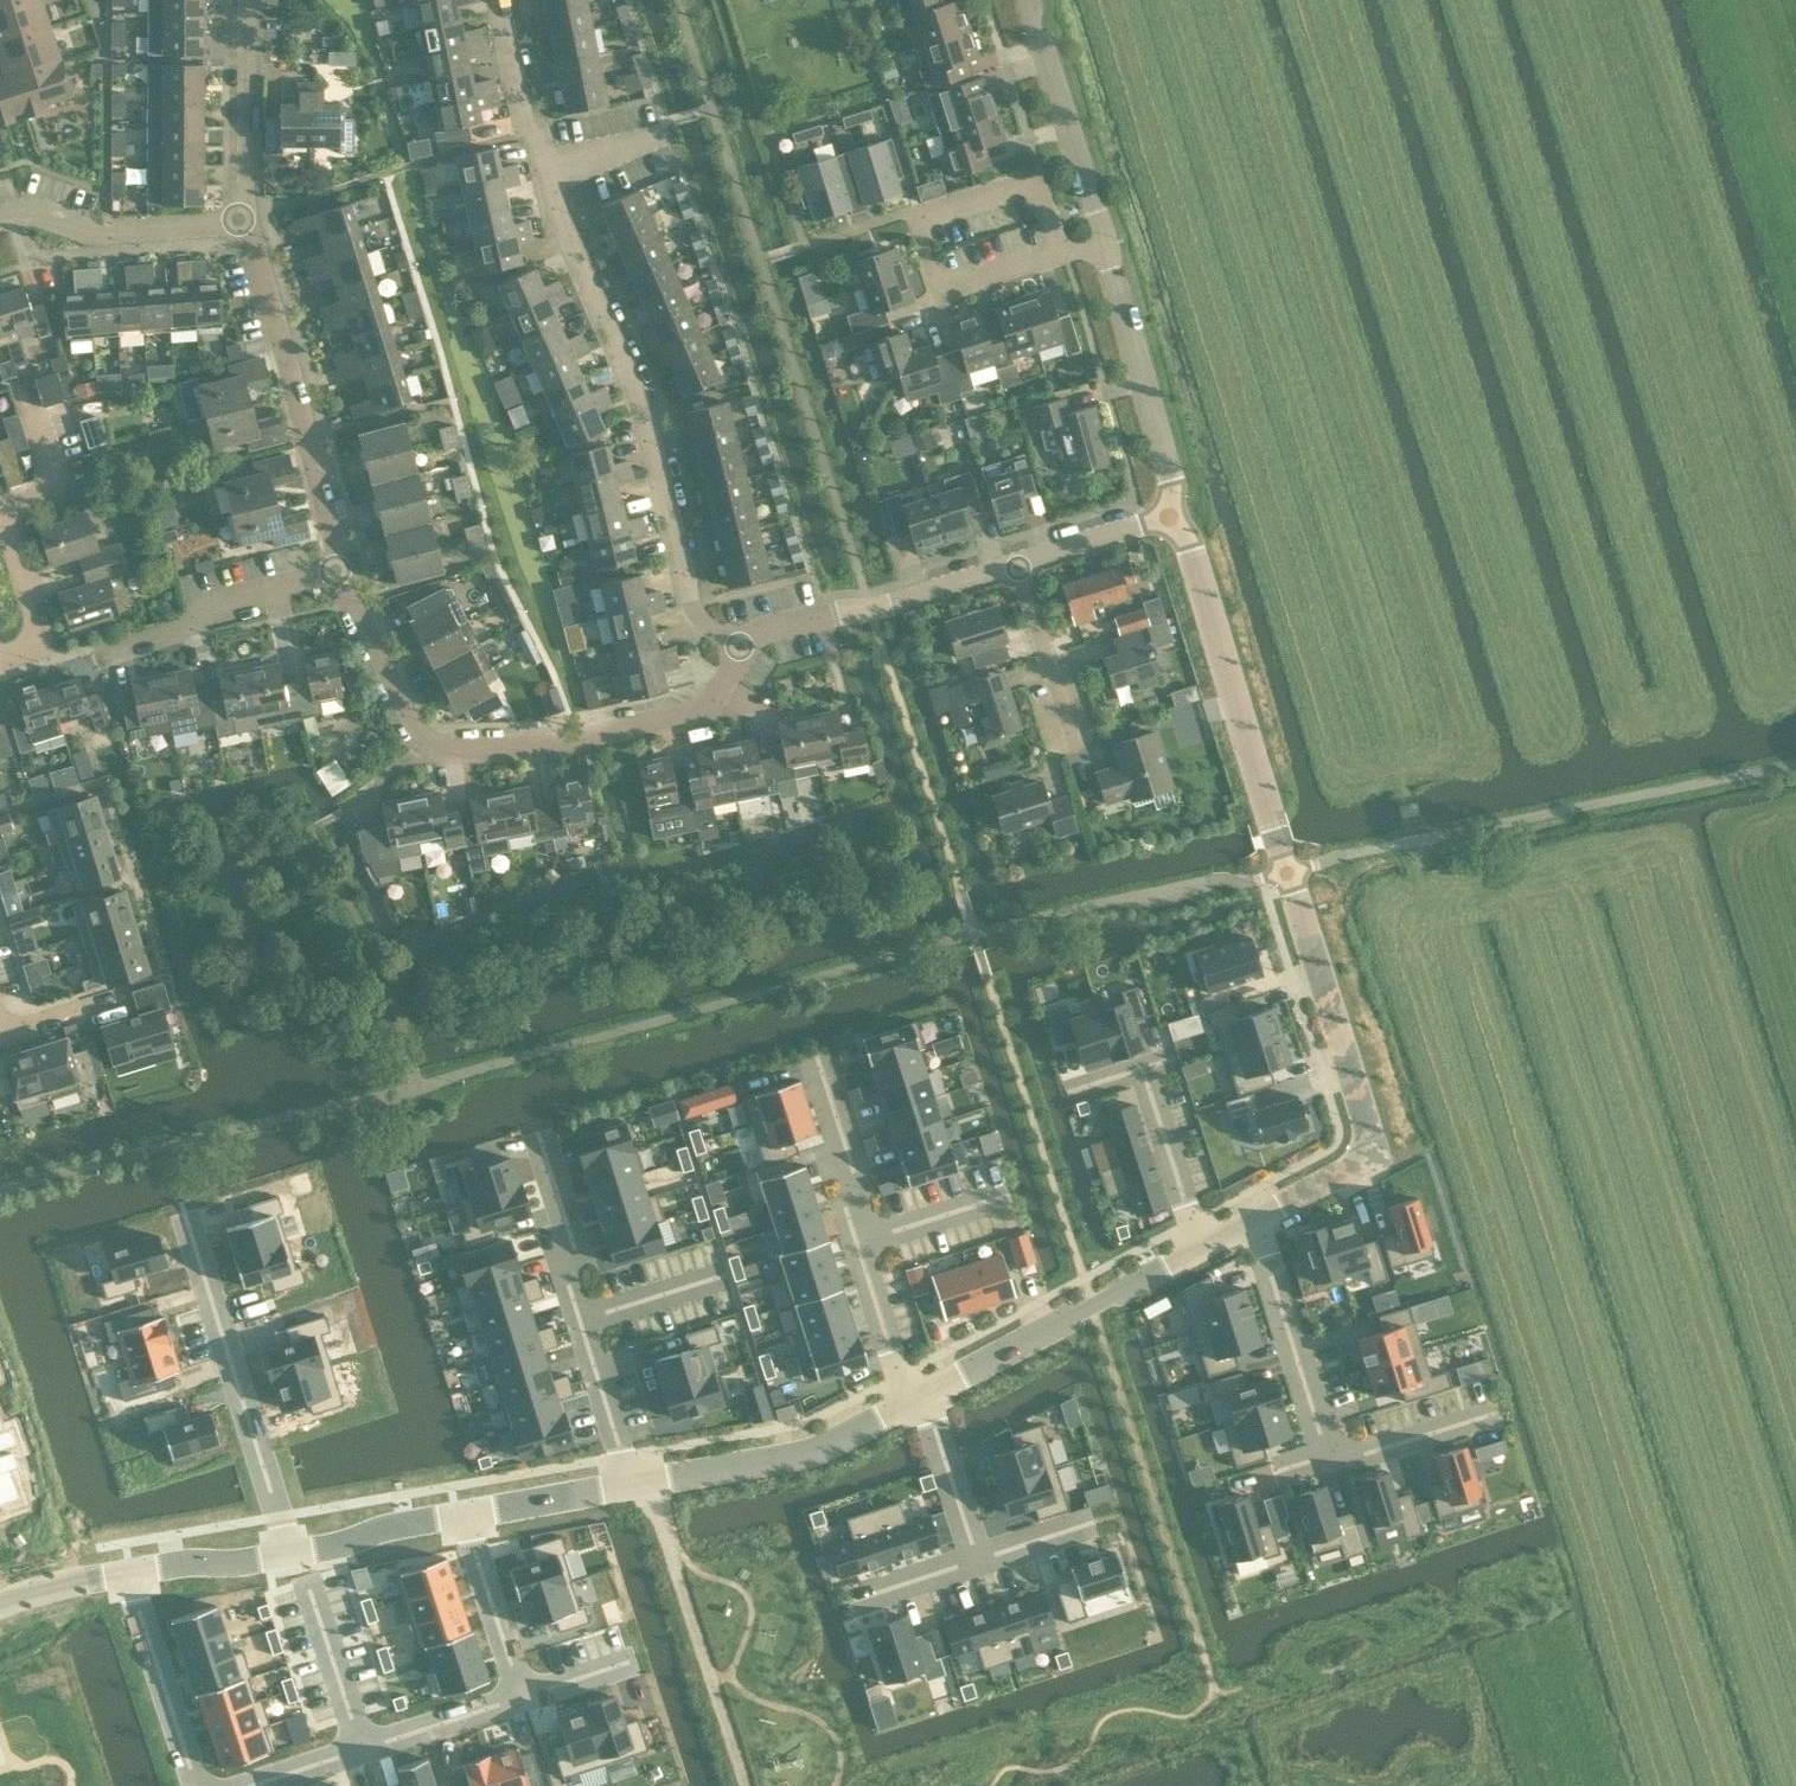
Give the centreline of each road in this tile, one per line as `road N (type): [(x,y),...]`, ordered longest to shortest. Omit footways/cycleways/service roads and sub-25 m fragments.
road 1 (residential): [(738,645),(693,605),(644,413),(558,213),(539,138),(524,116),(499,0)]
road 2 (residential): [(339,570),(426,748),(554,747),(703,709),(738,645)]
road 3 (residential): [(1027,0),(1168,464),(1168,515)]
road 4 (residential): [(1257,1220),(1335,1176),(1363,1149),(1361,1114),(1283,860)]
road 5 (residential): [(1257,1220),(1333,1460),(1500,1412)]
road 6 (residential): [(1168,515),(1192,551),(1283,860)]
road 7 (residential): [(632,1483),(569,1282),(574,1253),(537,1135)]
road 8 (residential): [(245,226),(339,570)]
road 9 (residential): [(815,1058),(906,1400)]
road 10 (residential): [(192,1232),(294,1551)]
road 11 (track): [(654,1479),(744,1785)]
road 12 (residential): [(229,1785),(524,1692)]
road 13 (residential): [(929,1389),(1202,1248)]
road 14 (residential): [(738,645),(1020,562)]
road 15 (residential): [(632,1483),(810,1447),(906,1400)]
road 16 (residential): [(92,655),(216,605),(339,570)]
road 17 (residential): [(0,219),(25,211),(107,234),(245,226)]
road 18 (residential): [(243,0),(245,226)]
road 19 (residential): [(131,1571),(198,1785)]
road 20 (residential): [(524,1692),(463,1512)]
road 21 (residential): [(1142,1070),(1202,1248)]
road 22 (residential): [(1074,739),(1020,562)]
road 23 (residential): [(929,1389),(976,1559)]
road 24 (residential): [(294,1551),(463,1512)]
road 25 (residential): [(463,1512),(632,1483)]
road 26 (residential): [(131,1571),(294,1551)]
road 27 (residential): [(1020,562),(1151,527),(1168,515)]
road 28 (residential): [(0,1603),(131,1571)]
road 29 (residential): [(0,525),(47,643)]

